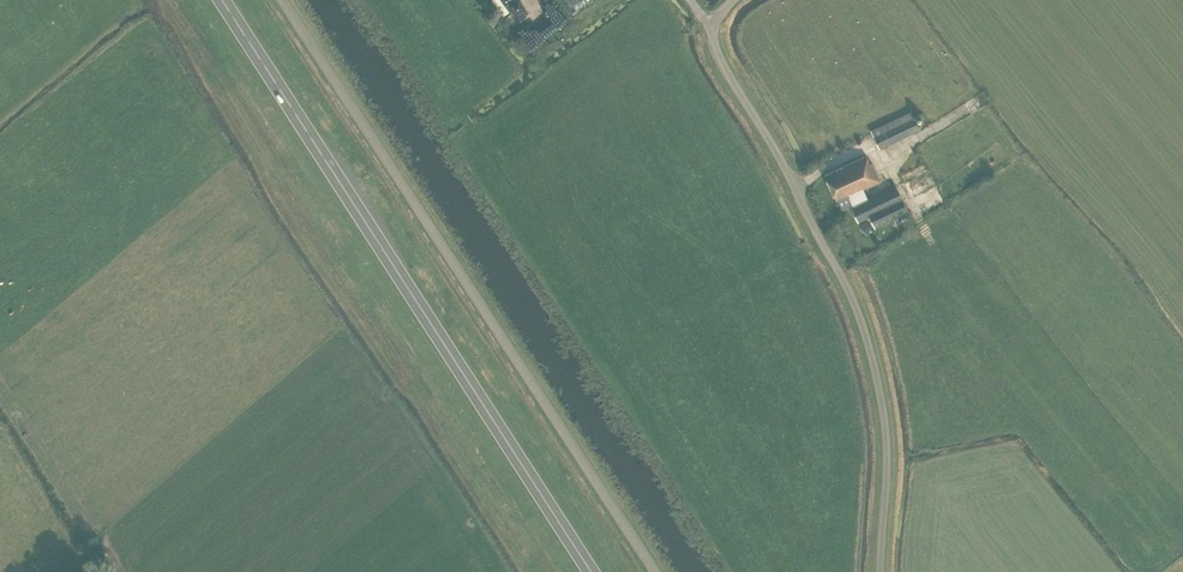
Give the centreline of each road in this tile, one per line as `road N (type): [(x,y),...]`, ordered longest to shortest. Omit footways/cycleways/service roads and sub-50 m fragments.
road 1 (unclassified): [(655,571),(282,0)]
road 2 (trunk): [(592,571),(222,0)]
road 3 (unclassified): [(880,571),(889,421),(871,340),(770,141),(717,58),(712,28),(734,0)]

